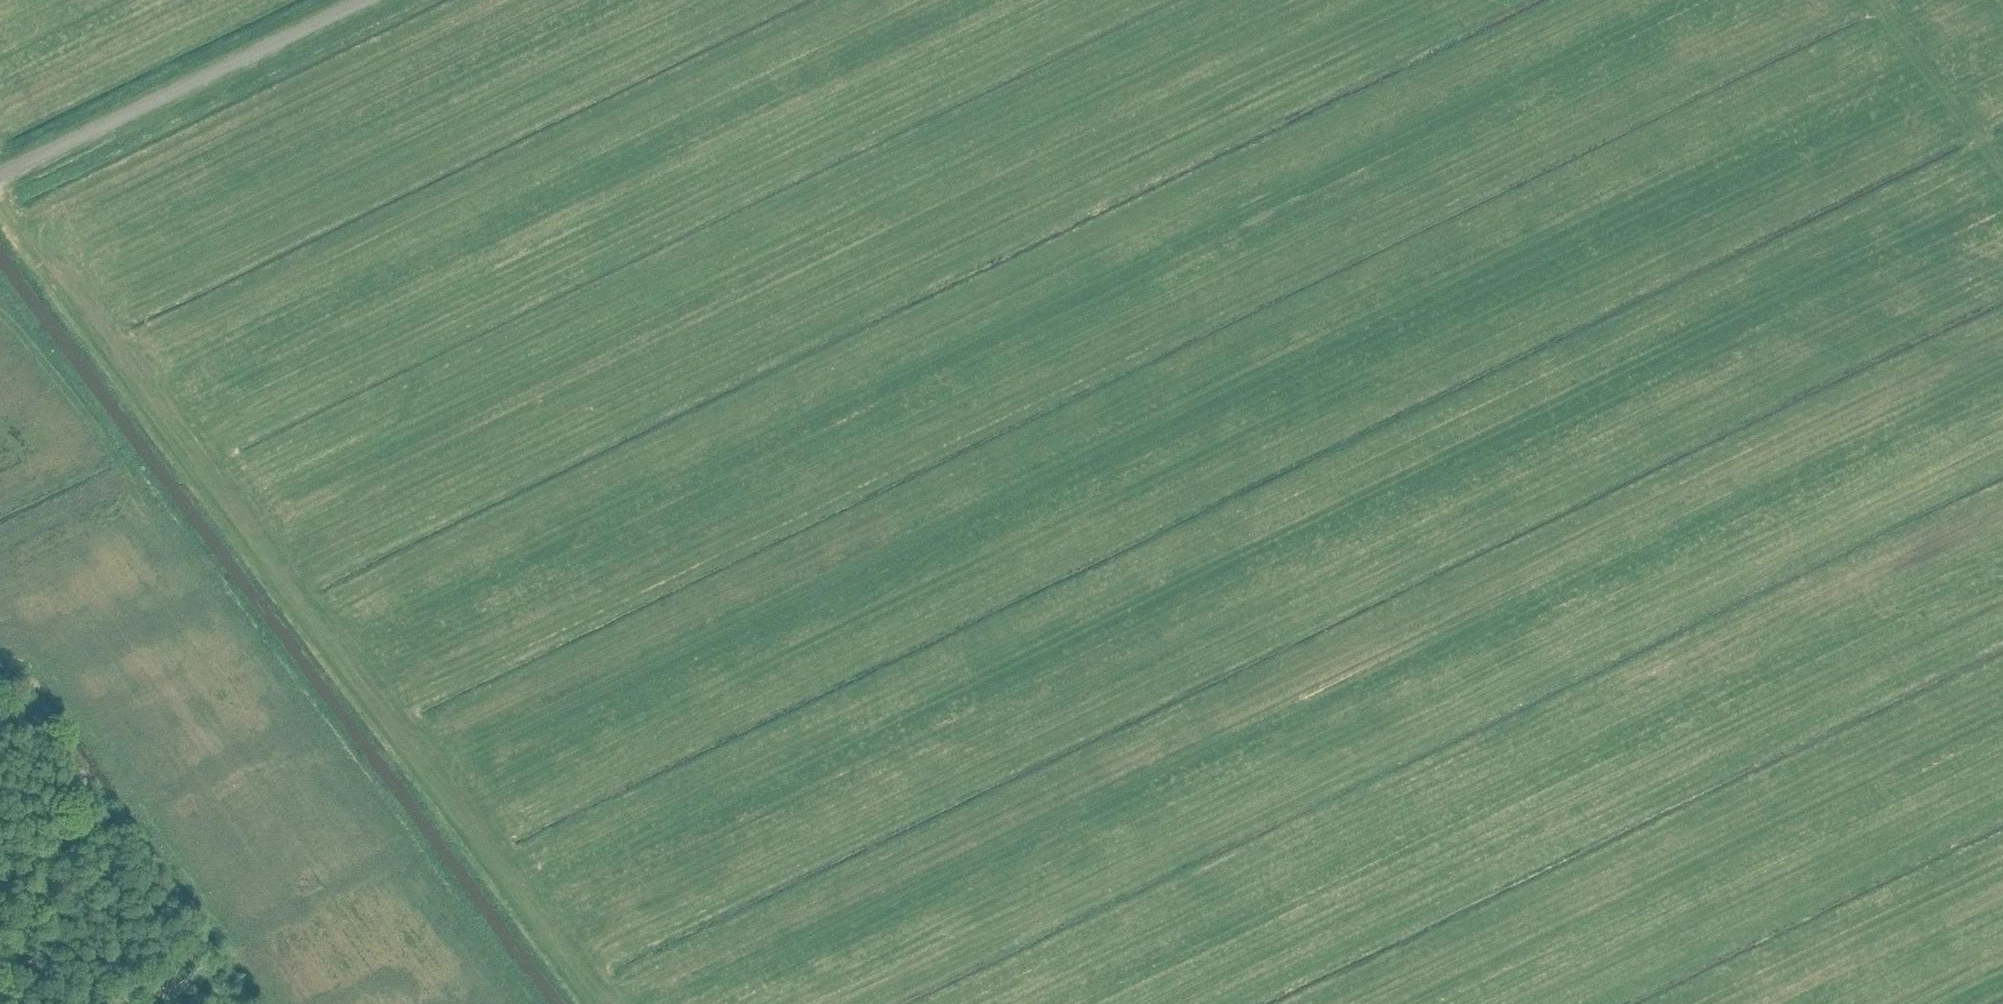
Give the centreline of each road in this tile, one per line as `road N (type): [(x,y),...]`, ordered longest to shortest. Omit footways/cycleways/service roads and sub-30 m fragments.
road 1 (unclassified): [(0,174),(361,0)]
road 2 (track): [(1877,0),(2002,169)]
road 3 (track): [(0,305),(115,460)]

